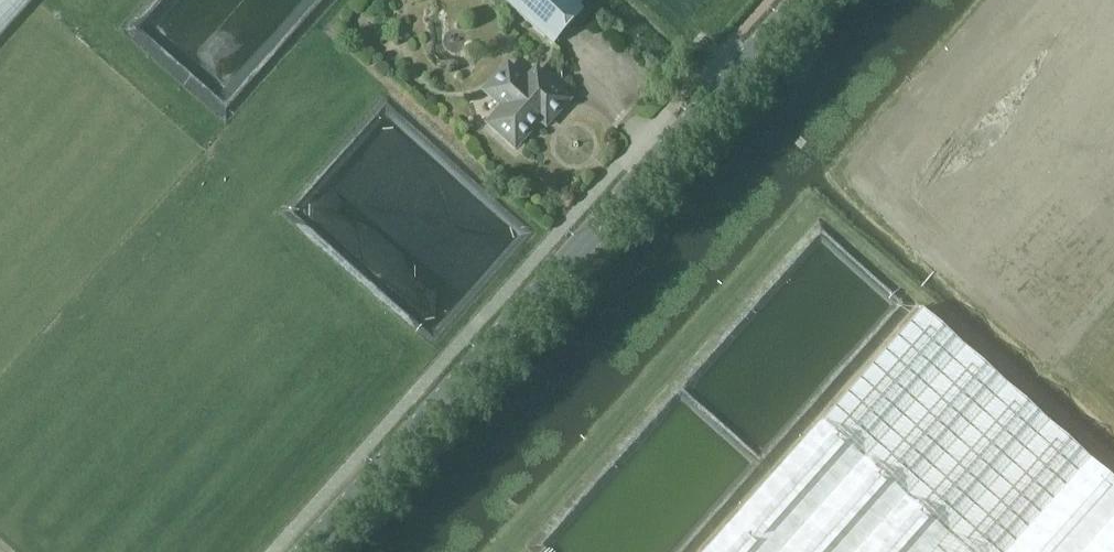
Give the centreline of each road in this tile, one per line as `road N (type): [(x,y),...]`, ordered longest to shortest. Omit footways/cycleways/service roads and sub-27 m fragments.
road 1 (tertiary): [(307,551),(800,0)]

